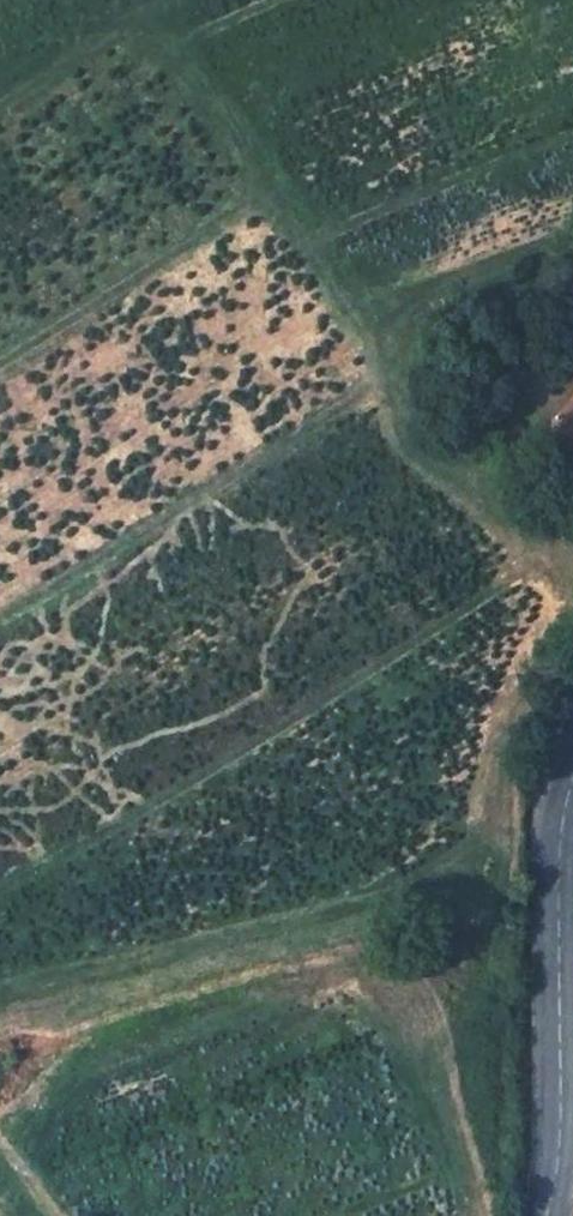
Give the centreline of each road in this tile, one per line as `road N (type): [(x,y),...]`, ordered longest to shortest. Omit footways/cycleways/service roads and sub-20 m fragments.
road 1 (secondary): [(572,795),(562,822),(555,1169)]

